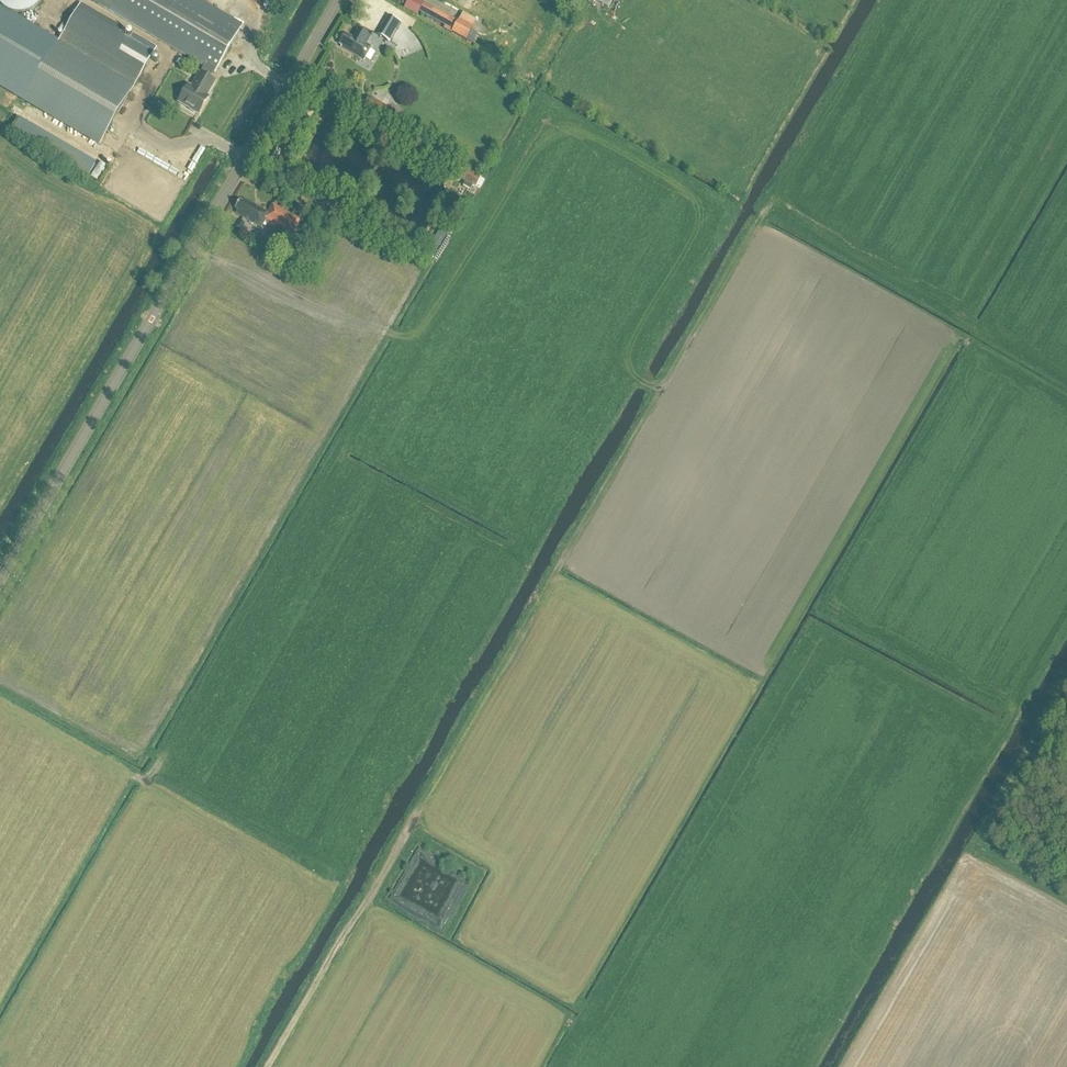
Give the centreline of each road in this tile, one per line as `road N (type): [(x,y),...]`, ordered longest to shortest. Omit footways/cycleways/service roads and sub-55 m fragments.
road 1 (tertiary): [(0,580),(336,0)]
road 2 (track): [(364,901),(269,1066)]

